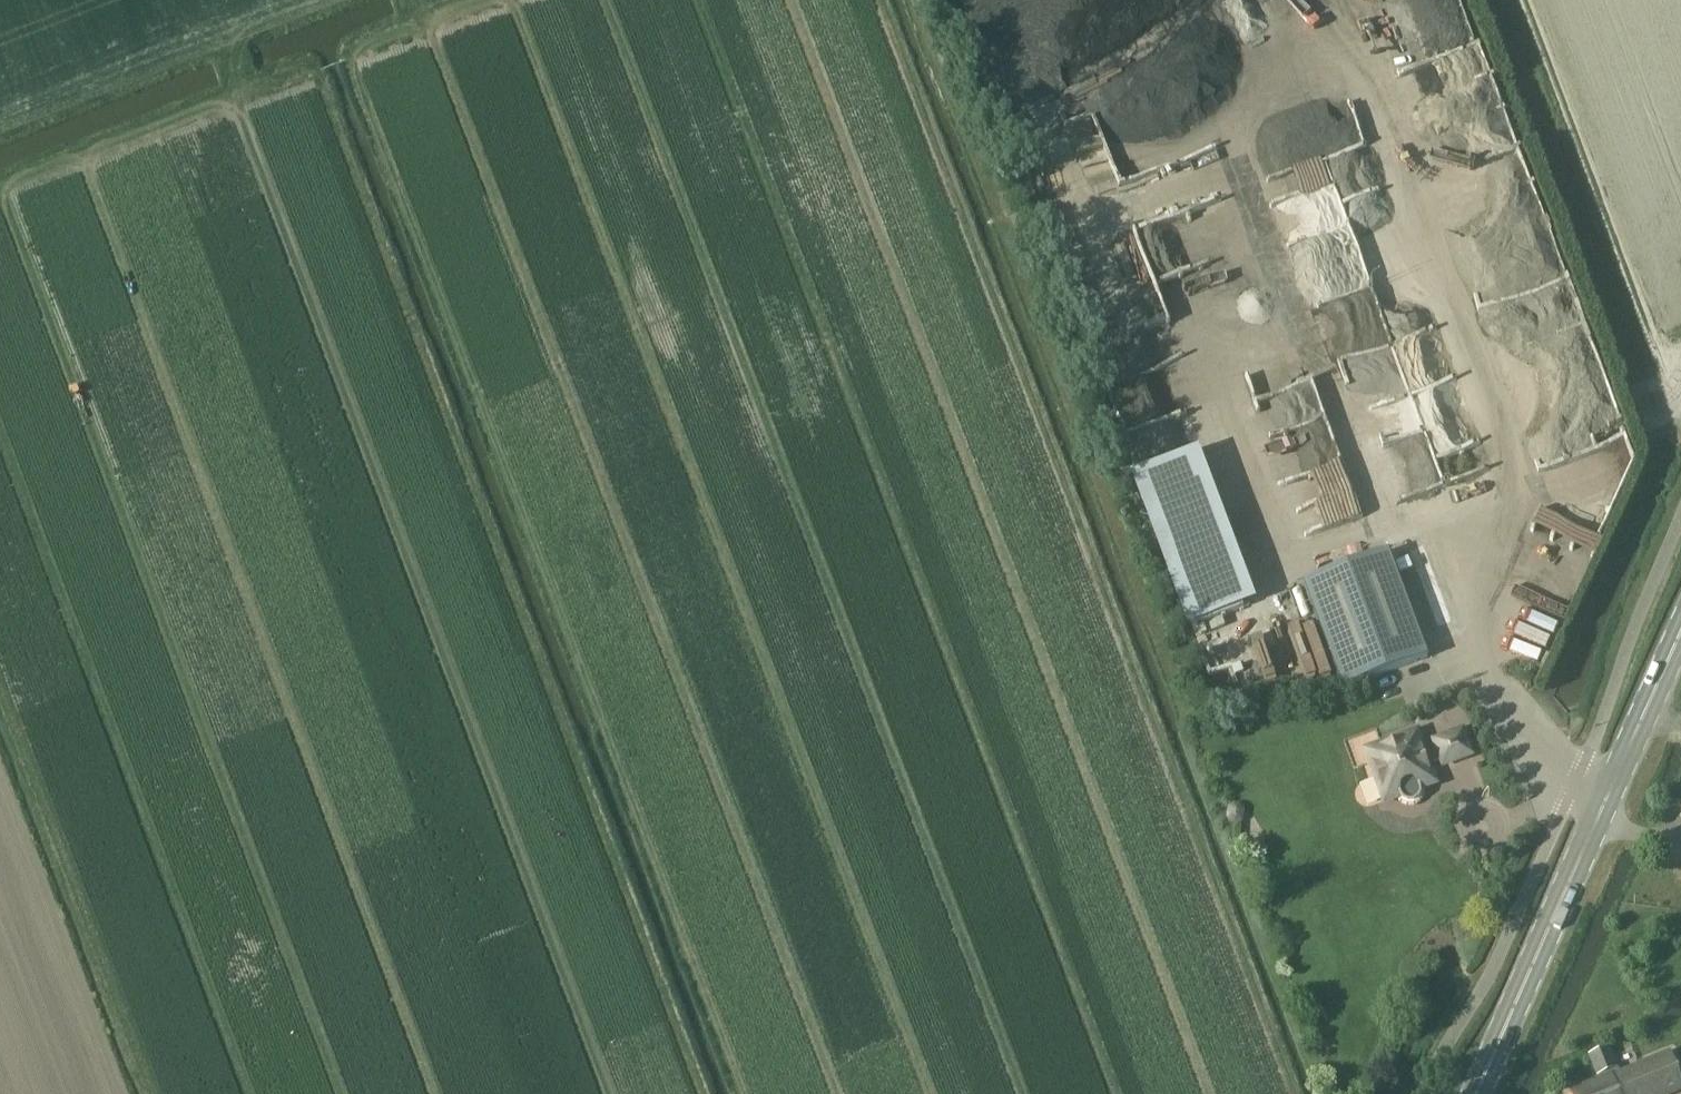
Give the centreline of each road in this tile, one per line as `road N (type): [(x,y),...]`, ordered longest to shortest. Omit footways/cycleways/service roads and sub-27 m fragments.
road 1 (primary): [(1479,1093),(1680,627)]

